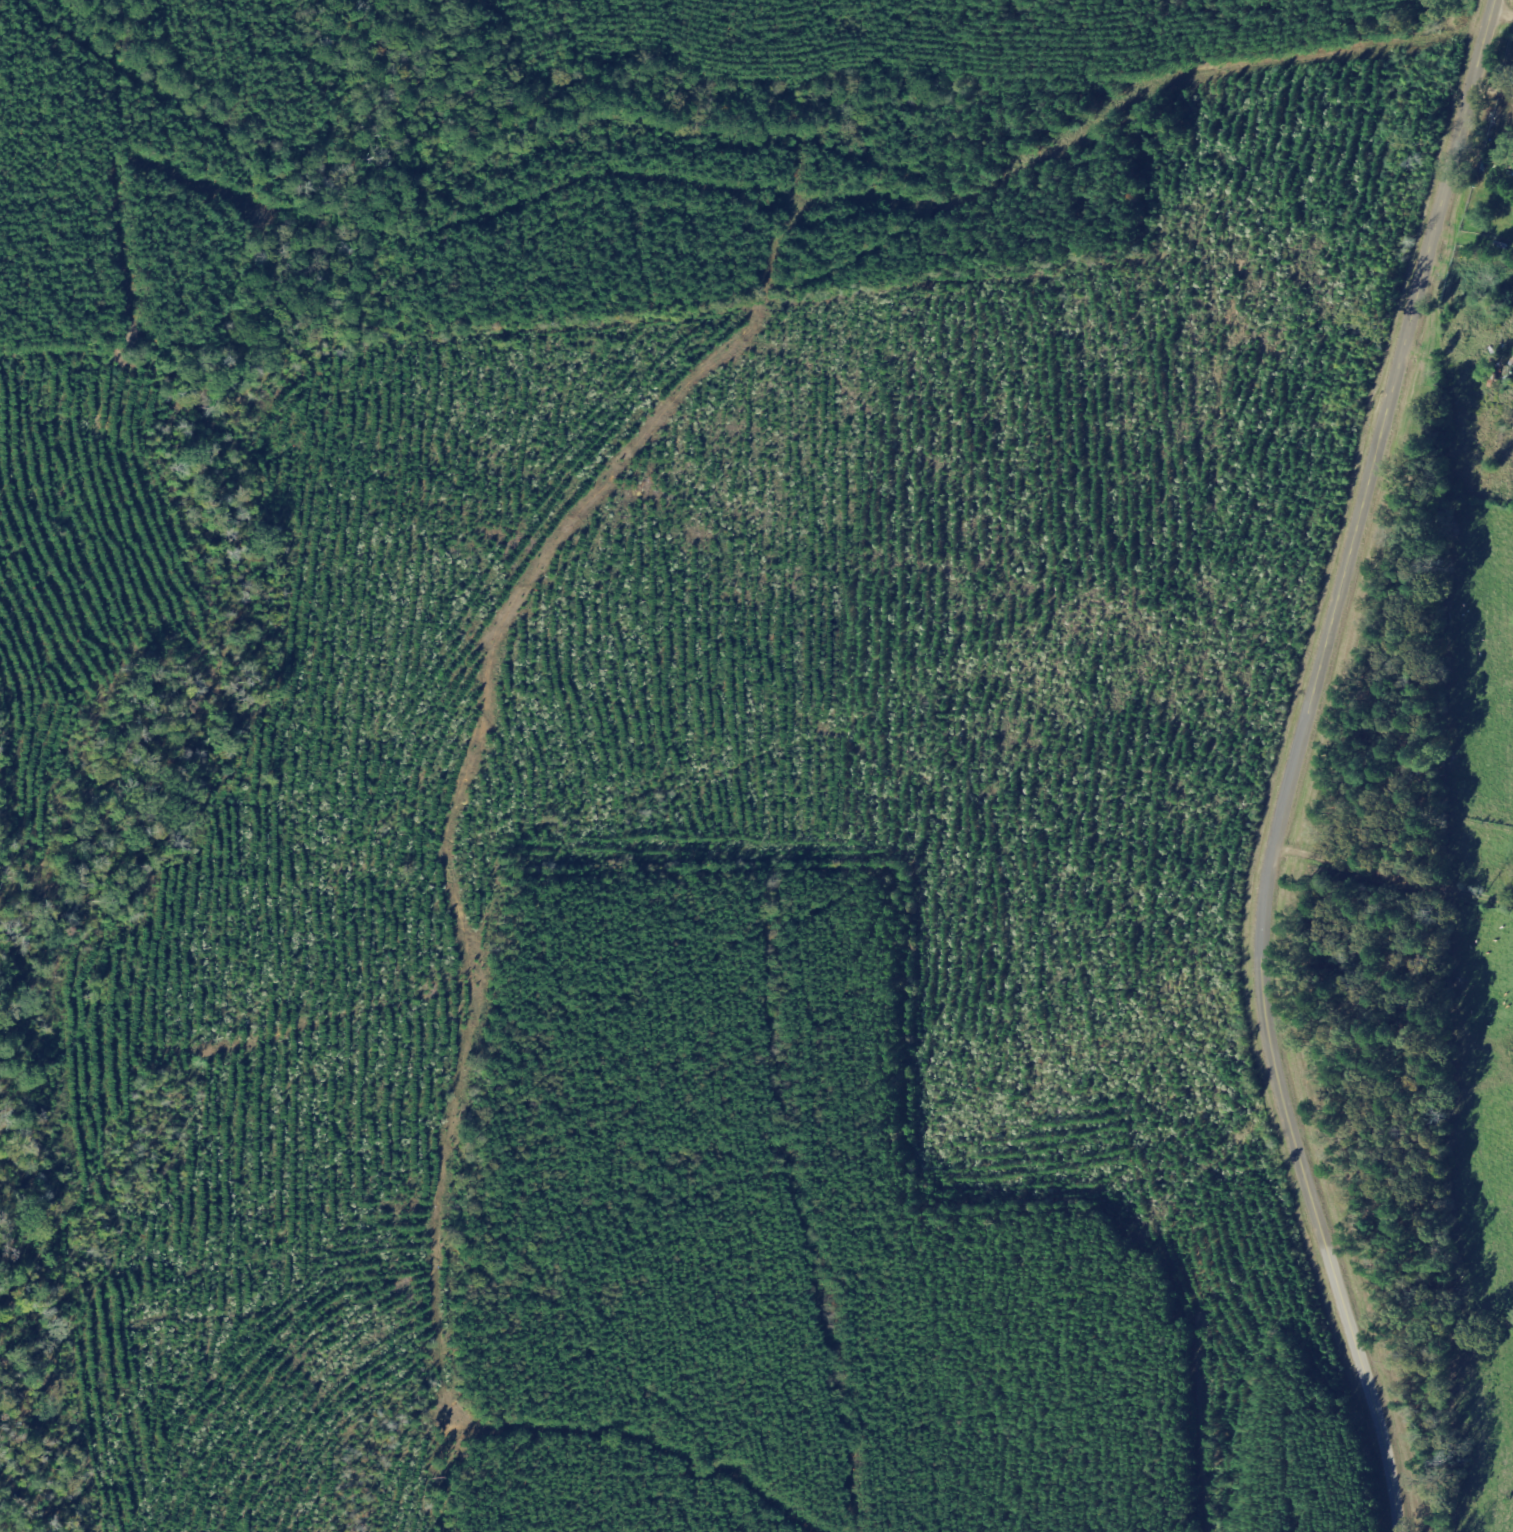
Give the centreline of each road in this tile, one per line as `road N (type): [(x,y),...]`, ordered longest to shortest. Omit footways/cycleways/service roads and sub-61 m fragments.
road 1 (tertiary): [(1497,0),(1280,813),(1260,931),(1274,1067),(1371,1399),(1395,1531)]

